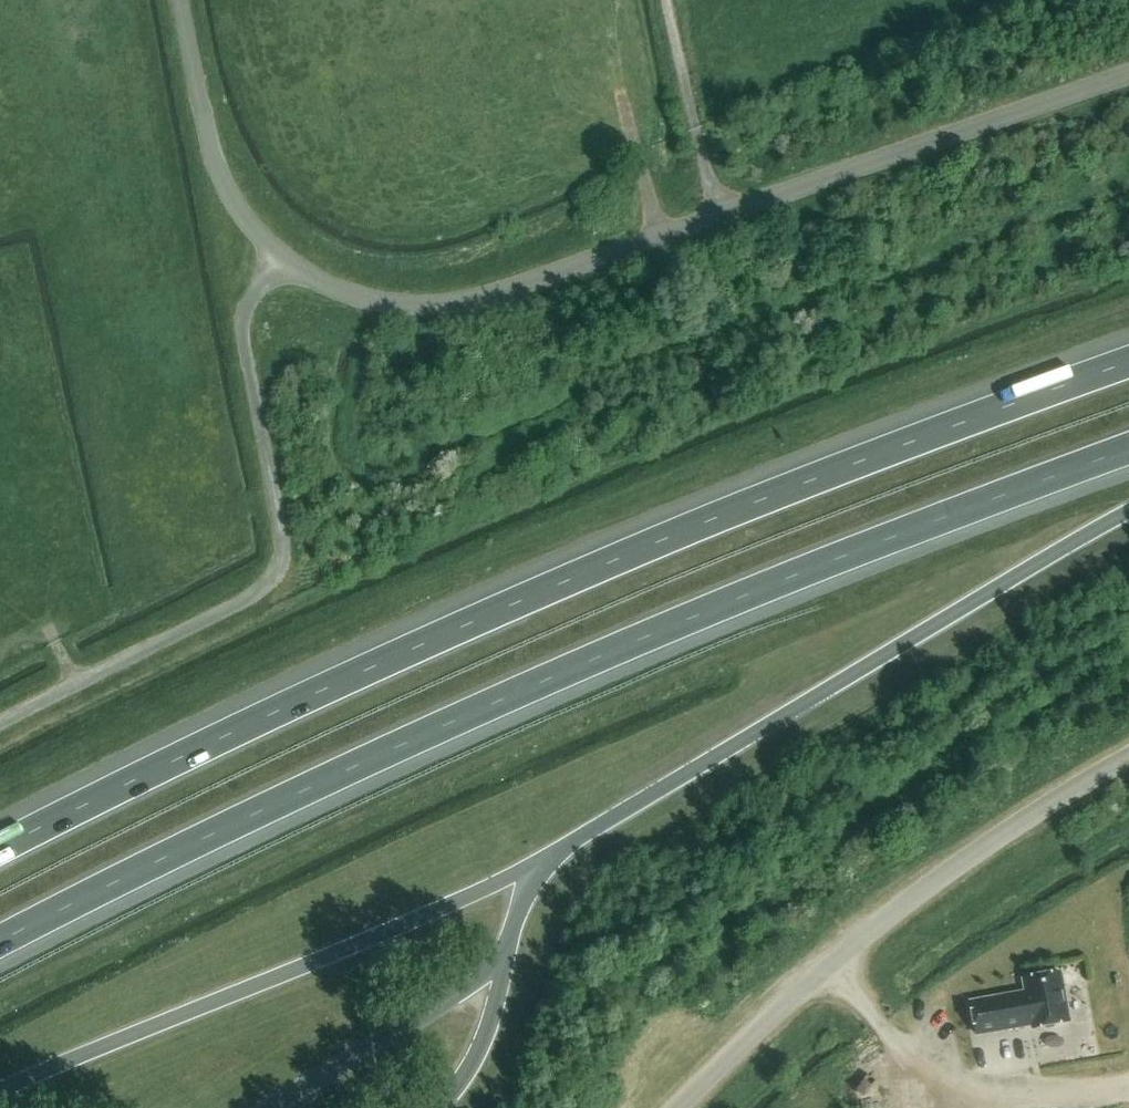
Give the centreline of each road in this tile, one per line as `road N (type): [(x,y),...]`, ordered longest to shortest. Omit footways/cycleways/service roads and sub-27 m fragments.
road 1 (motorway): [(0,942),(361,762),(600,656),(1128,451)]
road 2 (motorway): [(1128,361),(652,542),(354,675),(0,849)]
road 3 (unclassified): [(280,258),(347,297),(425,309),(471,303),(1128,77)]
road 4 (unclassified): [(0,726),(245,602),(273,579),(285,551),(244,340),(252,301),(280,258)]
road 5 (motorway): [(583,834),(1128,514)]
road 6 (unclassified): [(681,1107),(945,878),(1128,759)]
road 7 (unclassified): [(280,258),(225,198),(185,100),(168,0)]

